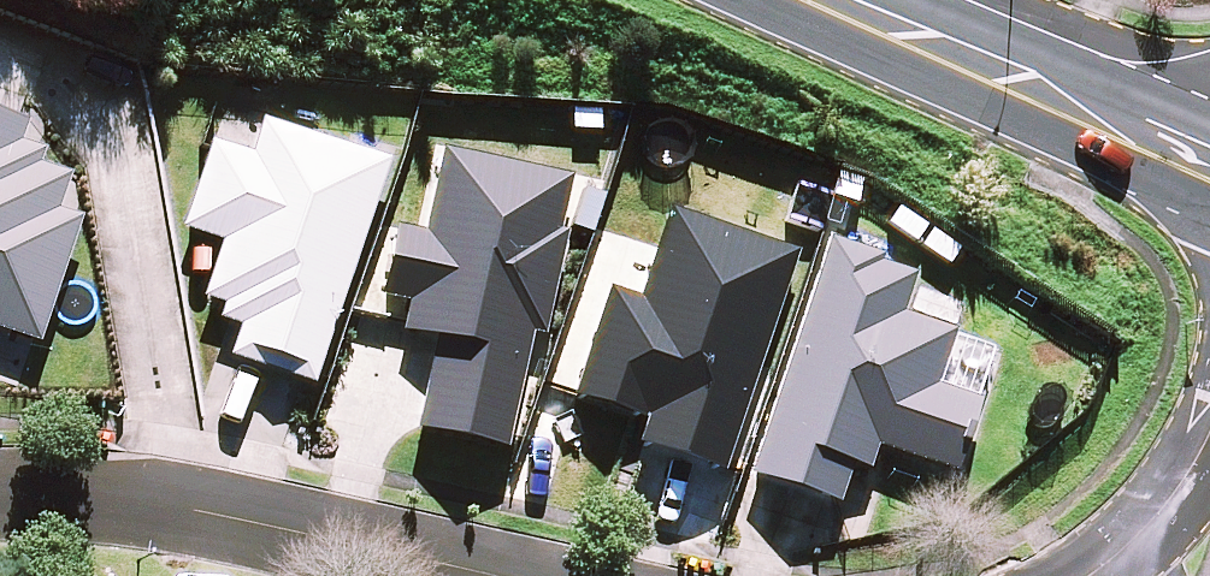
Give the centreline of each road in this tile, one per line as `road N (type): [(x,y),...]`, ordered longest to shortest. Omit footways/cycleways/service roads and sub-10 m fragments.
road 1 (residential): [(0,52),(75,79),(140,195),(170,505)]
road 2 (tertiary): [(815,0),(1209,180)]
road 3 (residential): [(170,505),(491,575)]
road 4 (residential): [(0,497),(170,505)]
road 5 (residential): [(1100,563),(1151,528),(1209,443)]

